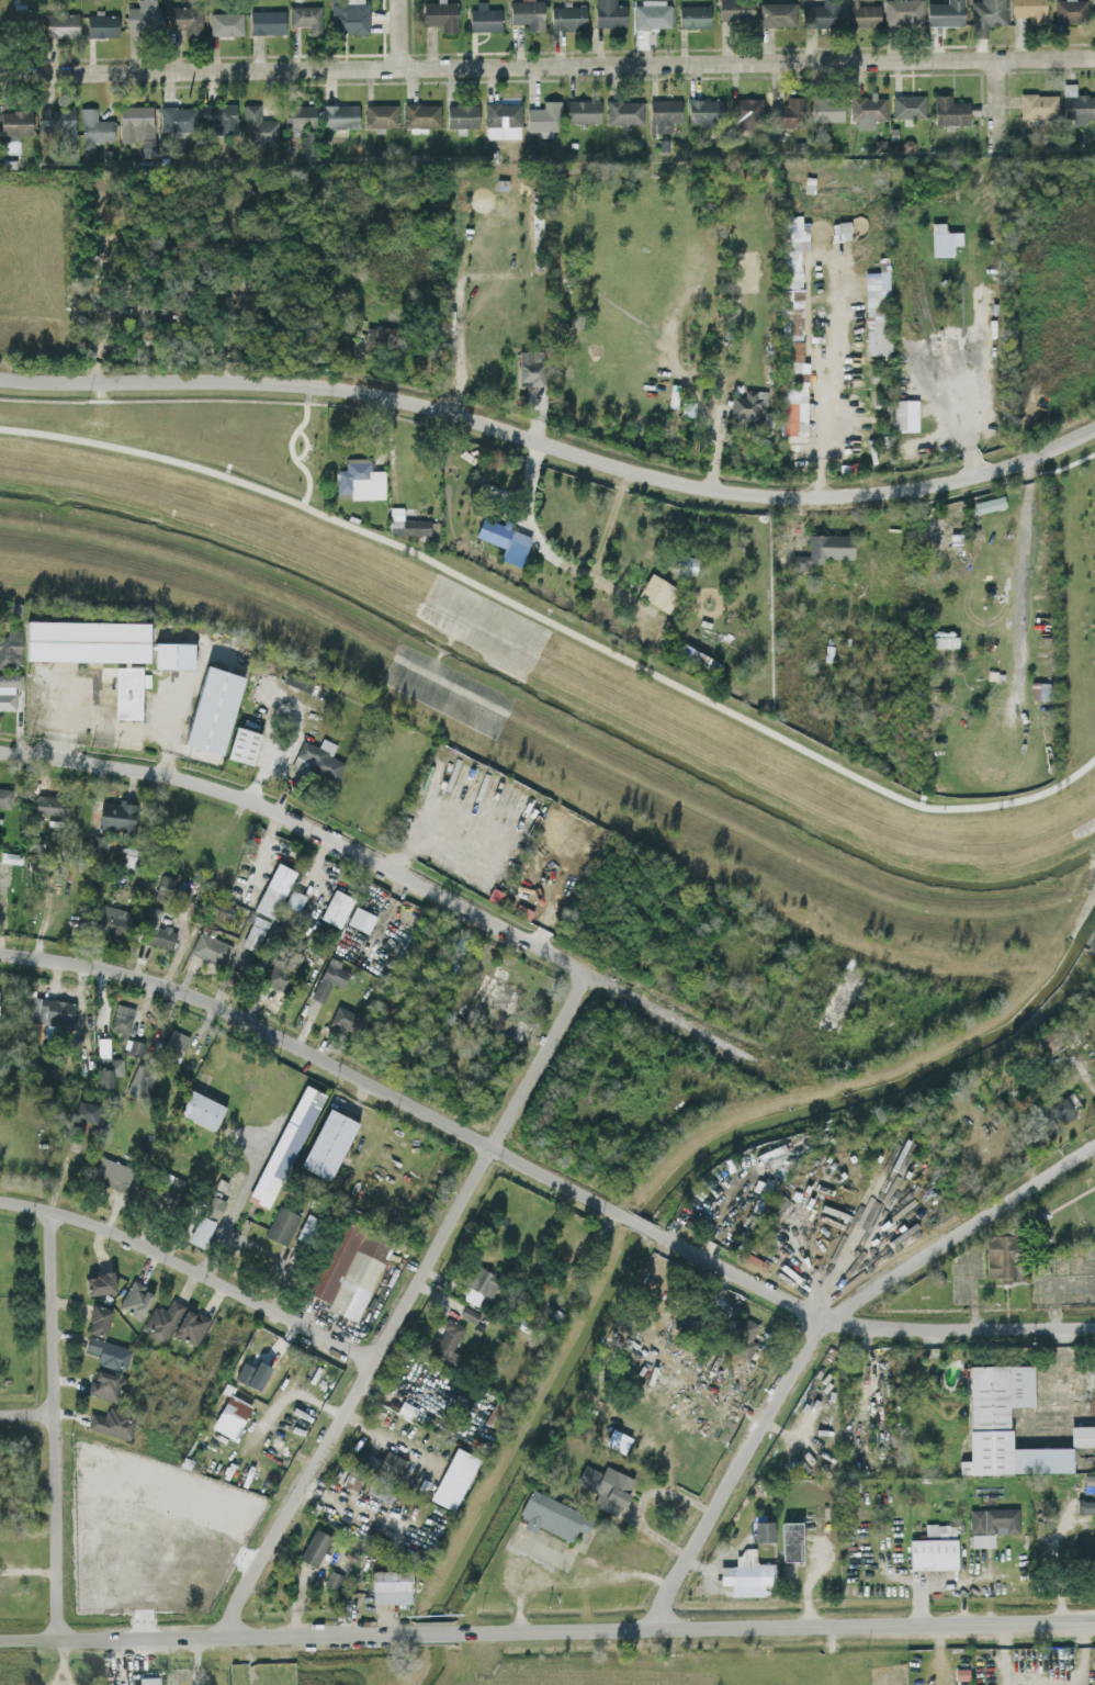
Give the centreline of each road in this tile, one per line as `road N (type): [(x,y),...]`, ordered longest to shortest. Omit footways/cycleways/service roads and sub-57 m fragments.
road 1 (residential): [(1094,424),(1020,459),(899,488),(783,496),(643,473),(418,403),(325,384),(0,378)]
road 2 (residential): [(1048,59),(0,73)]
road 3 (residential): [(802,1083),(262,802),(170,776),(0,752)]
road 4 (residential): [(594,977),(230,1608),(224,1638)]
road 5 (residential): [(631,1221),(240,1014),(86,964),(0,952)]
road 6 (residential): [(1094,1144),(826,1324),(671,1580),(654,1628)]
road 7 (tertiary): [(1094,1621),(452,1633)]
road 8 (residential): [(1094,1328),(902,1333),(826,1324),(650,1231)]
road 9 (residential): [(47,1206),(55,1641)]
road 10 (tertiary): [(415,1633),(0,1642)]
road 11 (residential): [(372,1362),(112,1231),(47,1206),(0,1200)]

